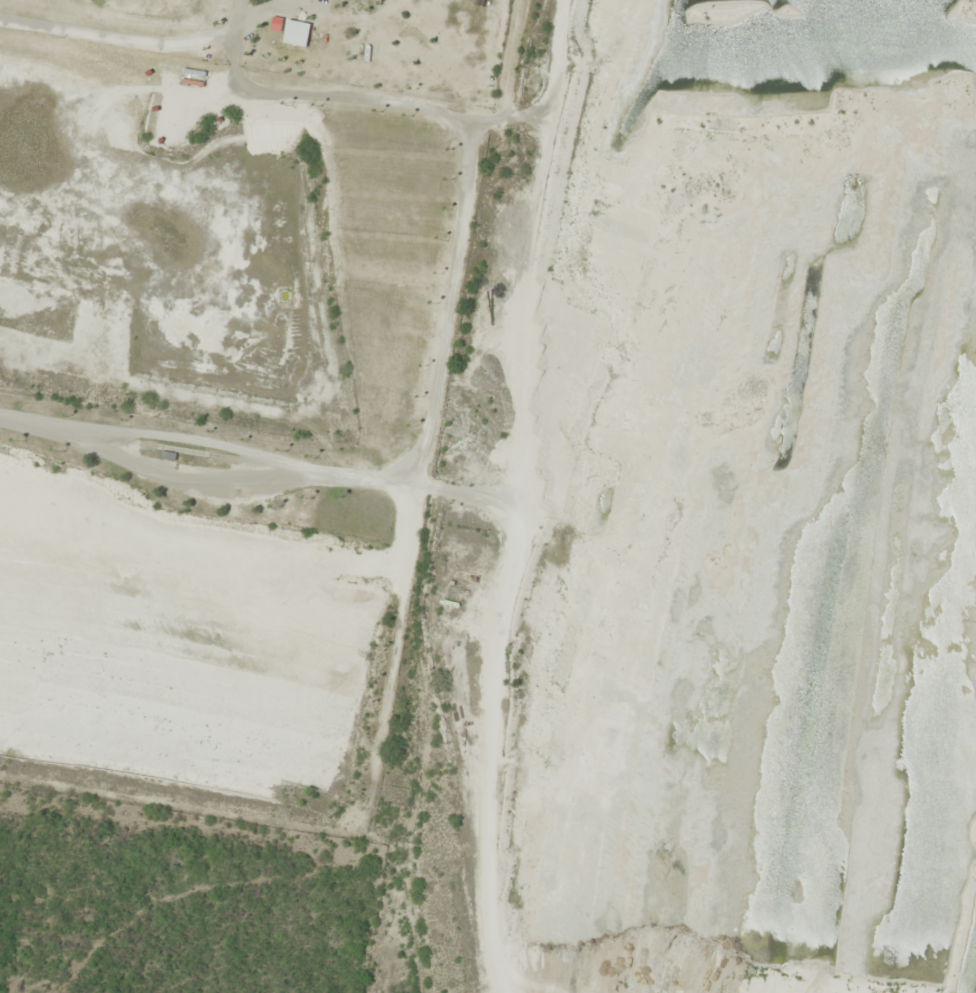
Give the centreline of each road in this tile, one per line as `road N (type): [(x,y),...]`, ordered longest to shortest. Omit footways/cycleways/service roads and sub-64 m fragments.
road 1 (residential): [(0,419),(208,480),(311,474),(421,488),(554,523)]
road 2 (residential): [(347,829),(368,797),(421,488)]

